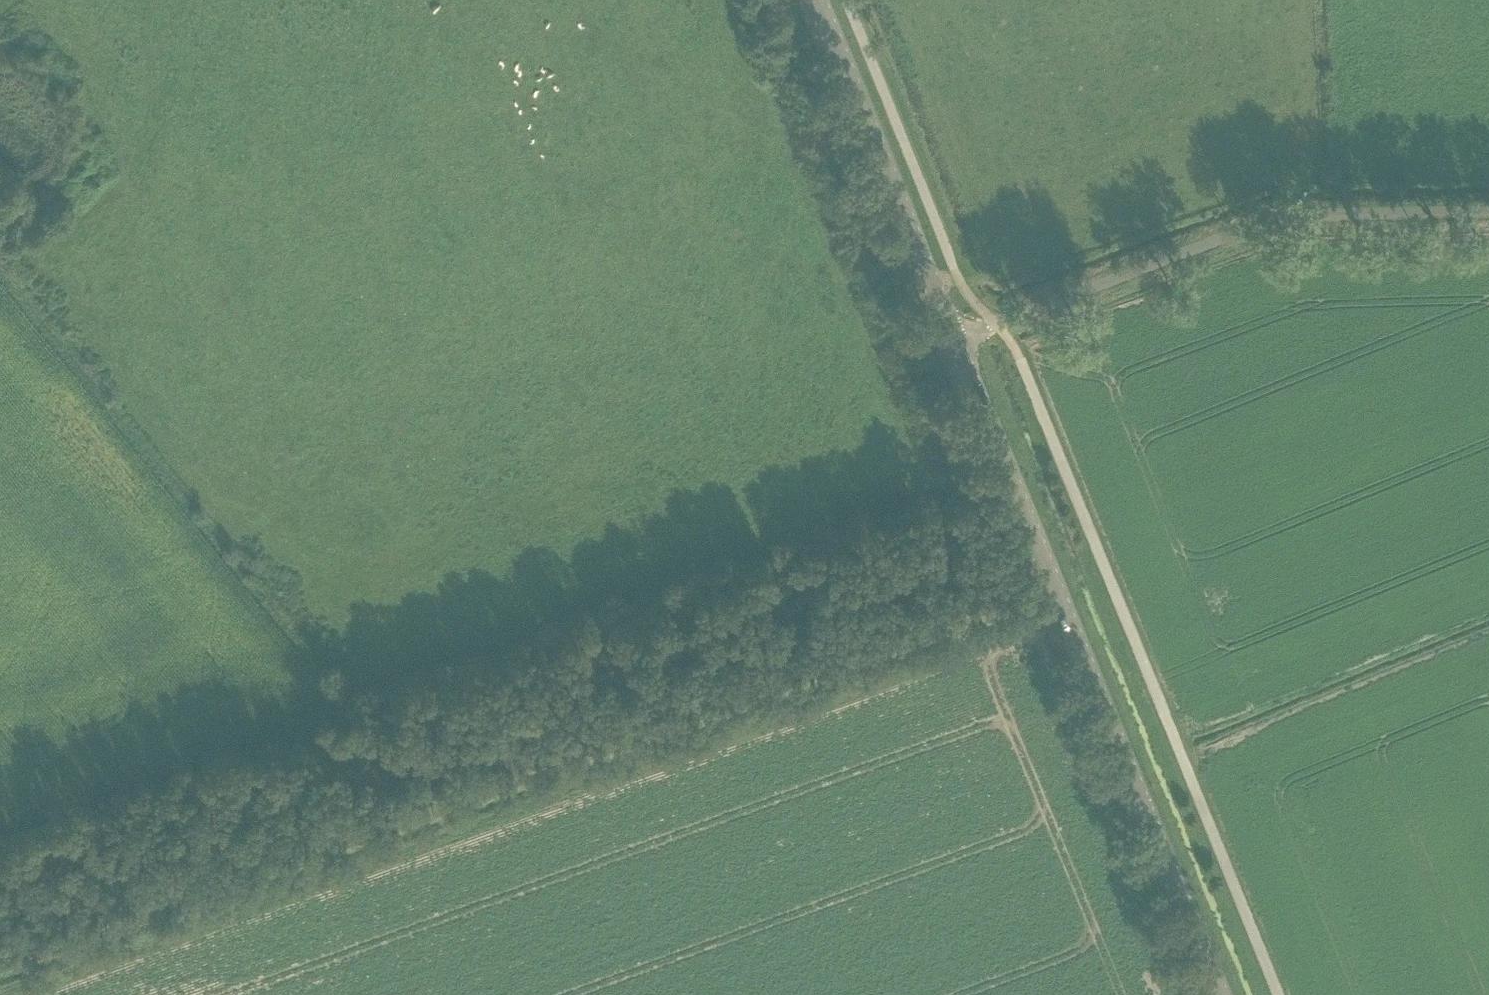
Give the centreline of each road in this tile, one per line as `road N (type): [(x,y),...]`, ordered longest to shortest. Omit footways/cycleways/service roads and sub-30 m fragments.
road 1 (tertiary): [(1220,994),(953,344)]
road 2 (unclassified): [(953,344),(1266,227),(1488,215)]
road 3 (tertiary): [(953,344),(805,0)]

